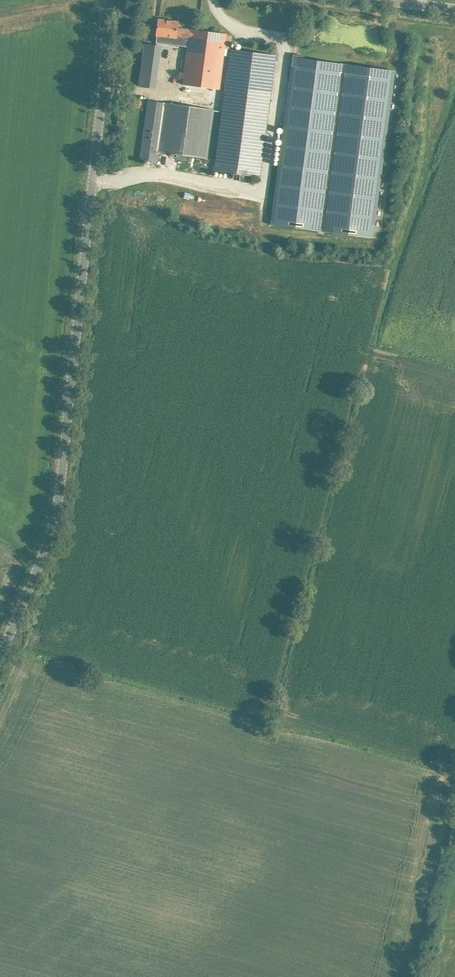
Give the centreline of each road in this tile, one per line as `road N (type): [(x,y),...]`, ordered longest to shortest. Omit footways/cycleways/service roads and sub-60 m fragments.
road 1 (unclassified): [(0,657),(47,546),(59,494),(105,60),(102,0)]
road 2 (track): [(454,836),(420,976)]

